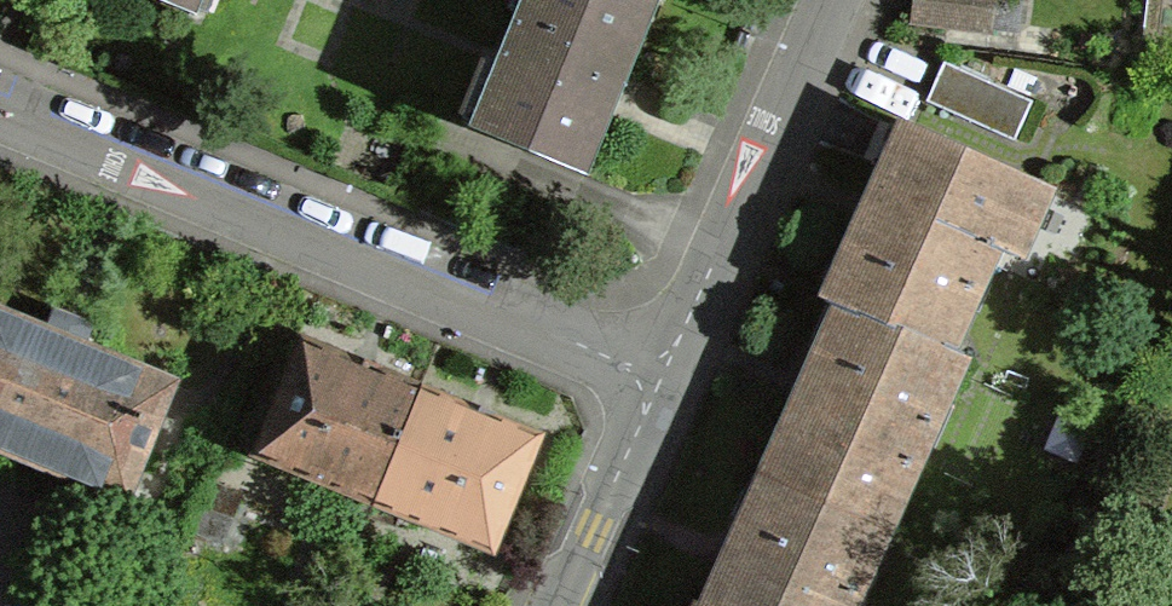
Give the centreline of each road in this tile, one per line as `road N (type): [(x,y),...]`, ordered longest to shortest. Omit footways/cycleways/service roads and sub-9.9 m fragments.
road 1 (residential): [(0,104),(662,376)]
road 2 (residential): [(662,376),(831,0)]
road 3 (residential): [(559,605),(662,376)]

